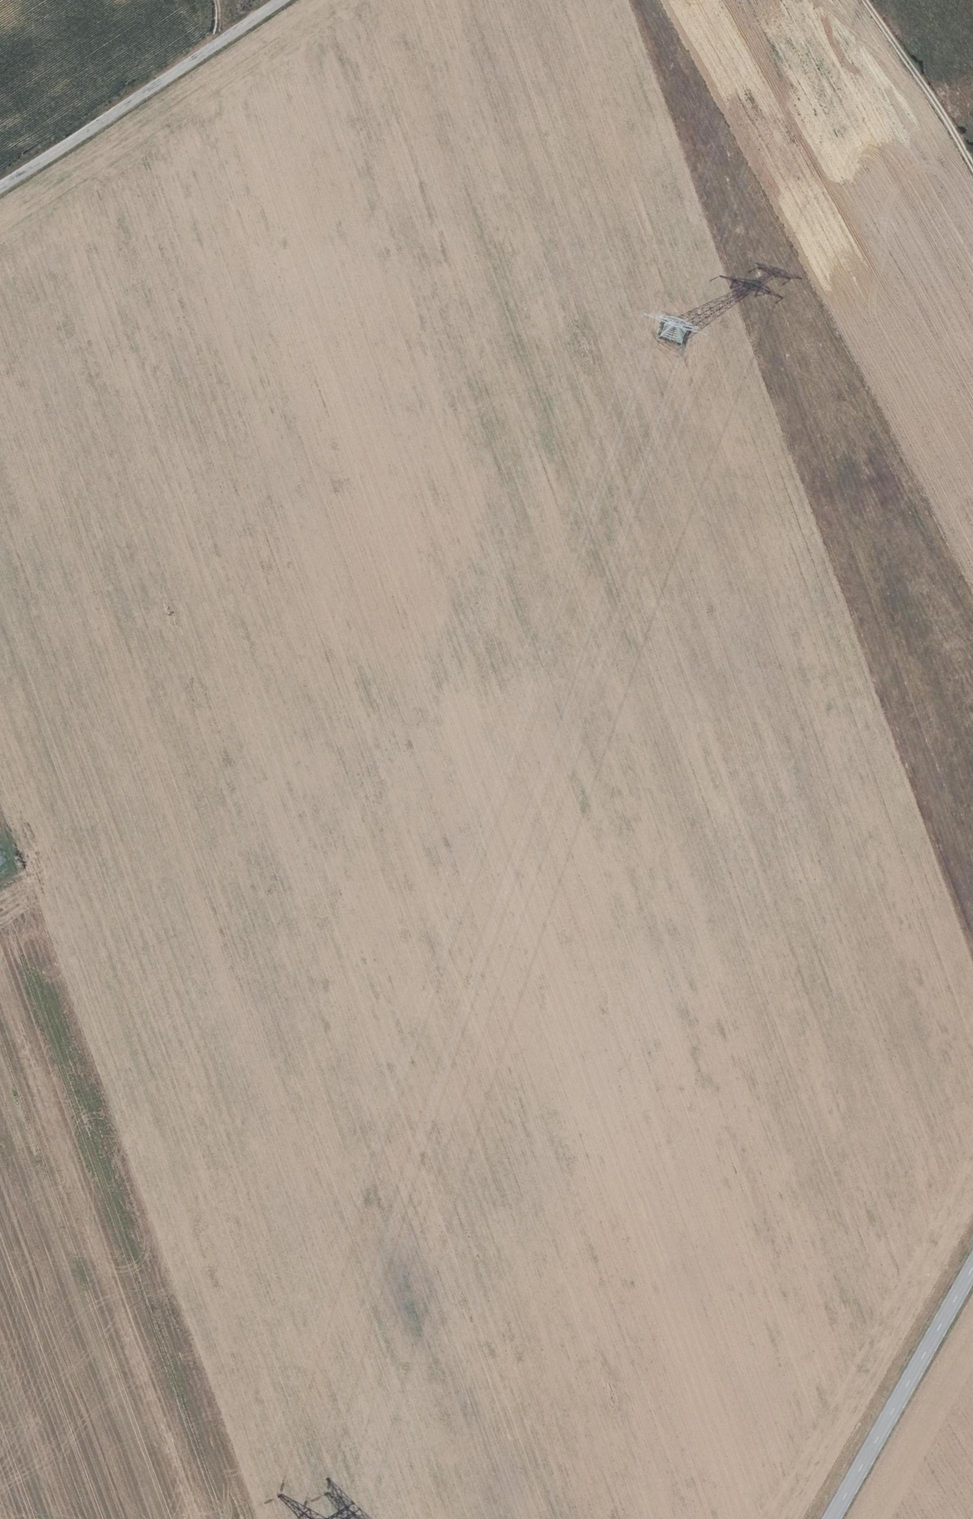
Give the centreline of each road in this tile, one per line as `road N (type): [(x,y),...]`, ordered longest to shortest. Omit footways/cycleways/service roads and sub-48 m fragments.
road 1 (unclassified): [(0,187),(281,0)]
road 2 (primary): [(832,1518),(972,1267)]

